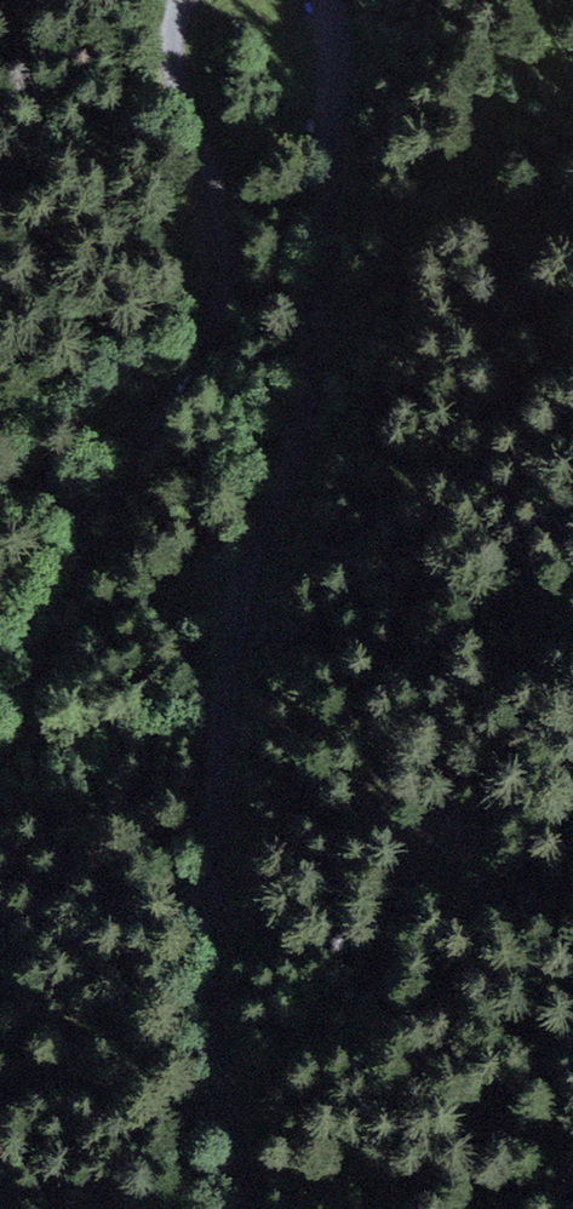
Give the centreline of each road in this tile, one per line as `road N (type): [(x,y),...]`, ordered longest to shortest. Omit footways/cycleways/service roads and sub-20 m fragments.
road 1 (unclassified): [(239,1208),(216,1053),(214,948),(239,612),(288,468),(314,351),(335,181),(342,35),(327,0)]
road 2 (unclassified): [(179,0),(170,31),(211,182),(218,298),(208,332),(75,561),(0,747)]

